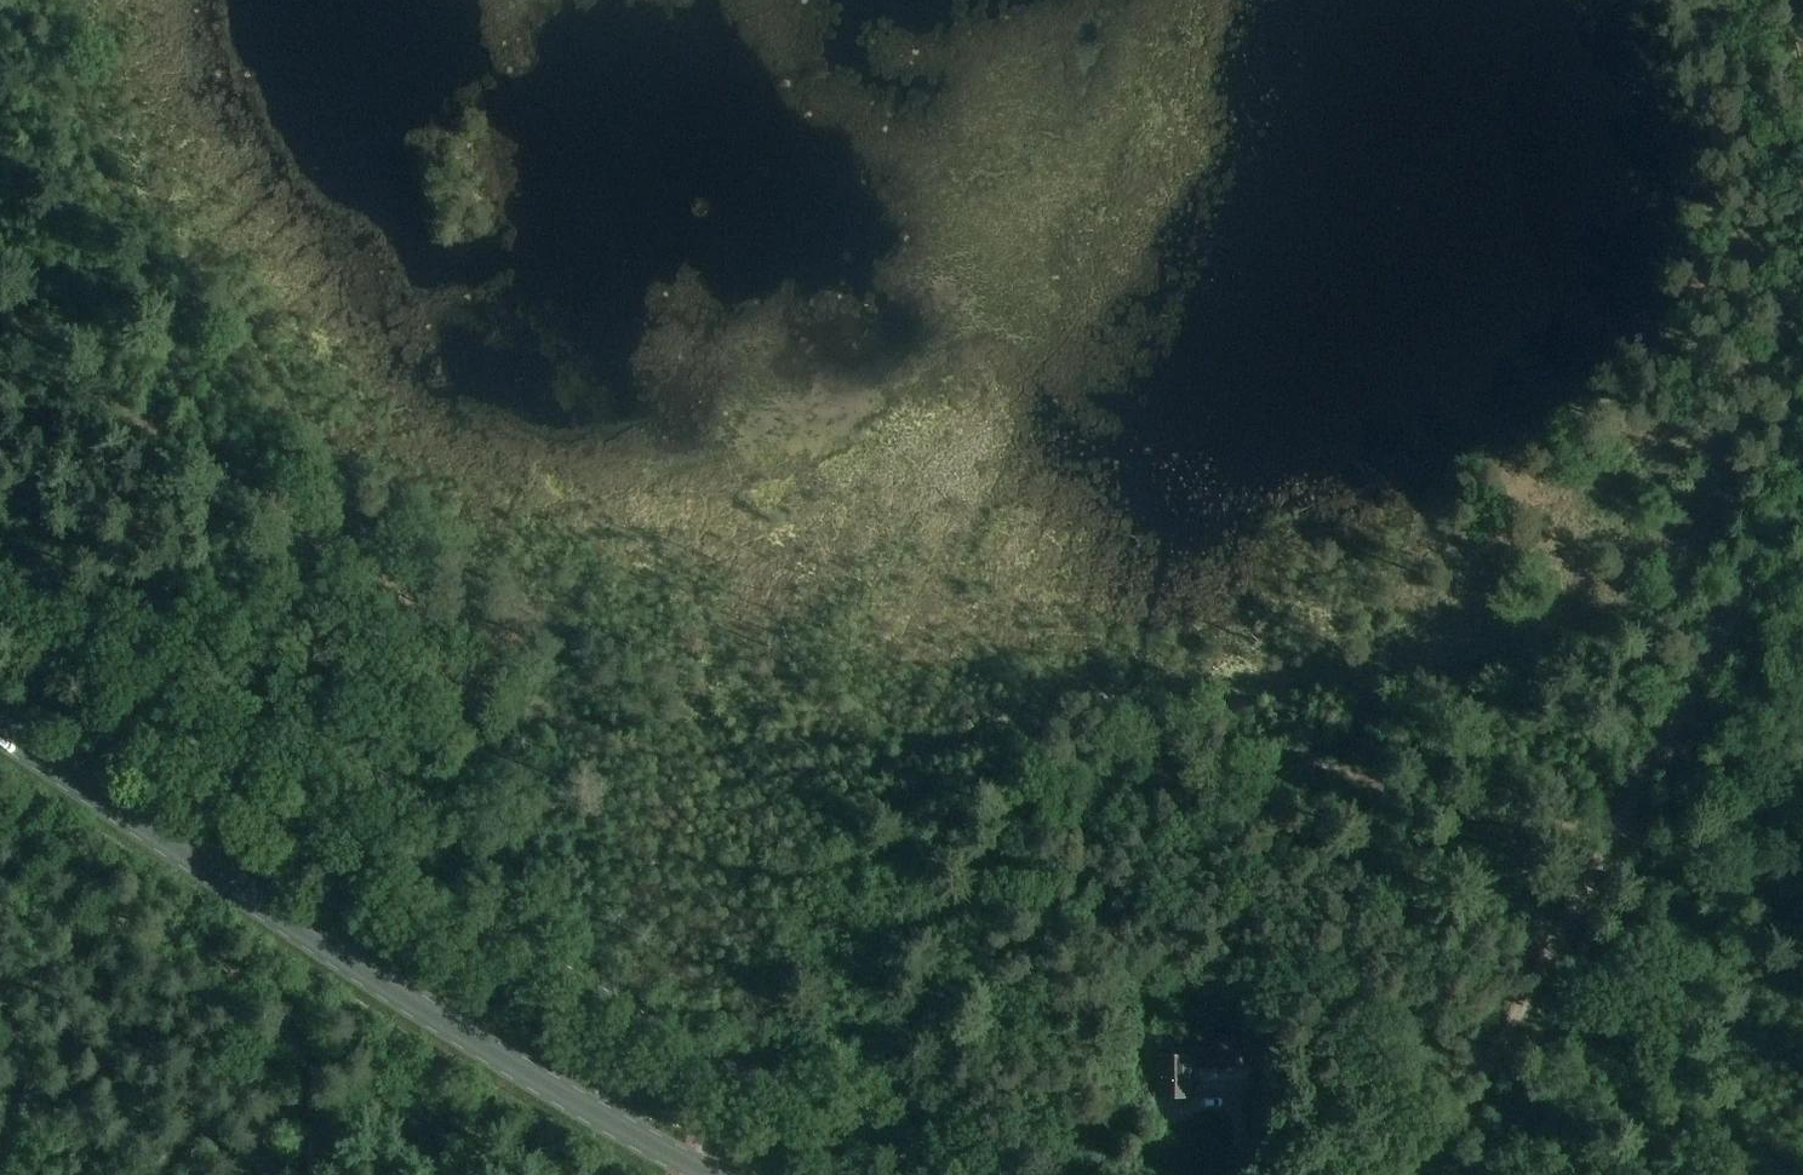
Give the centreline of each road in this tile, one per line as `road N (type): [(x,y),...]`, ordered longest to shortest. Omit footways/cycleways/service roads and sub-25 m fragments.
road 1 (secondary): [(710,1174),(533,1078),(0,730)]
road 2 (track): [(1430,1174),(1802,488)]

